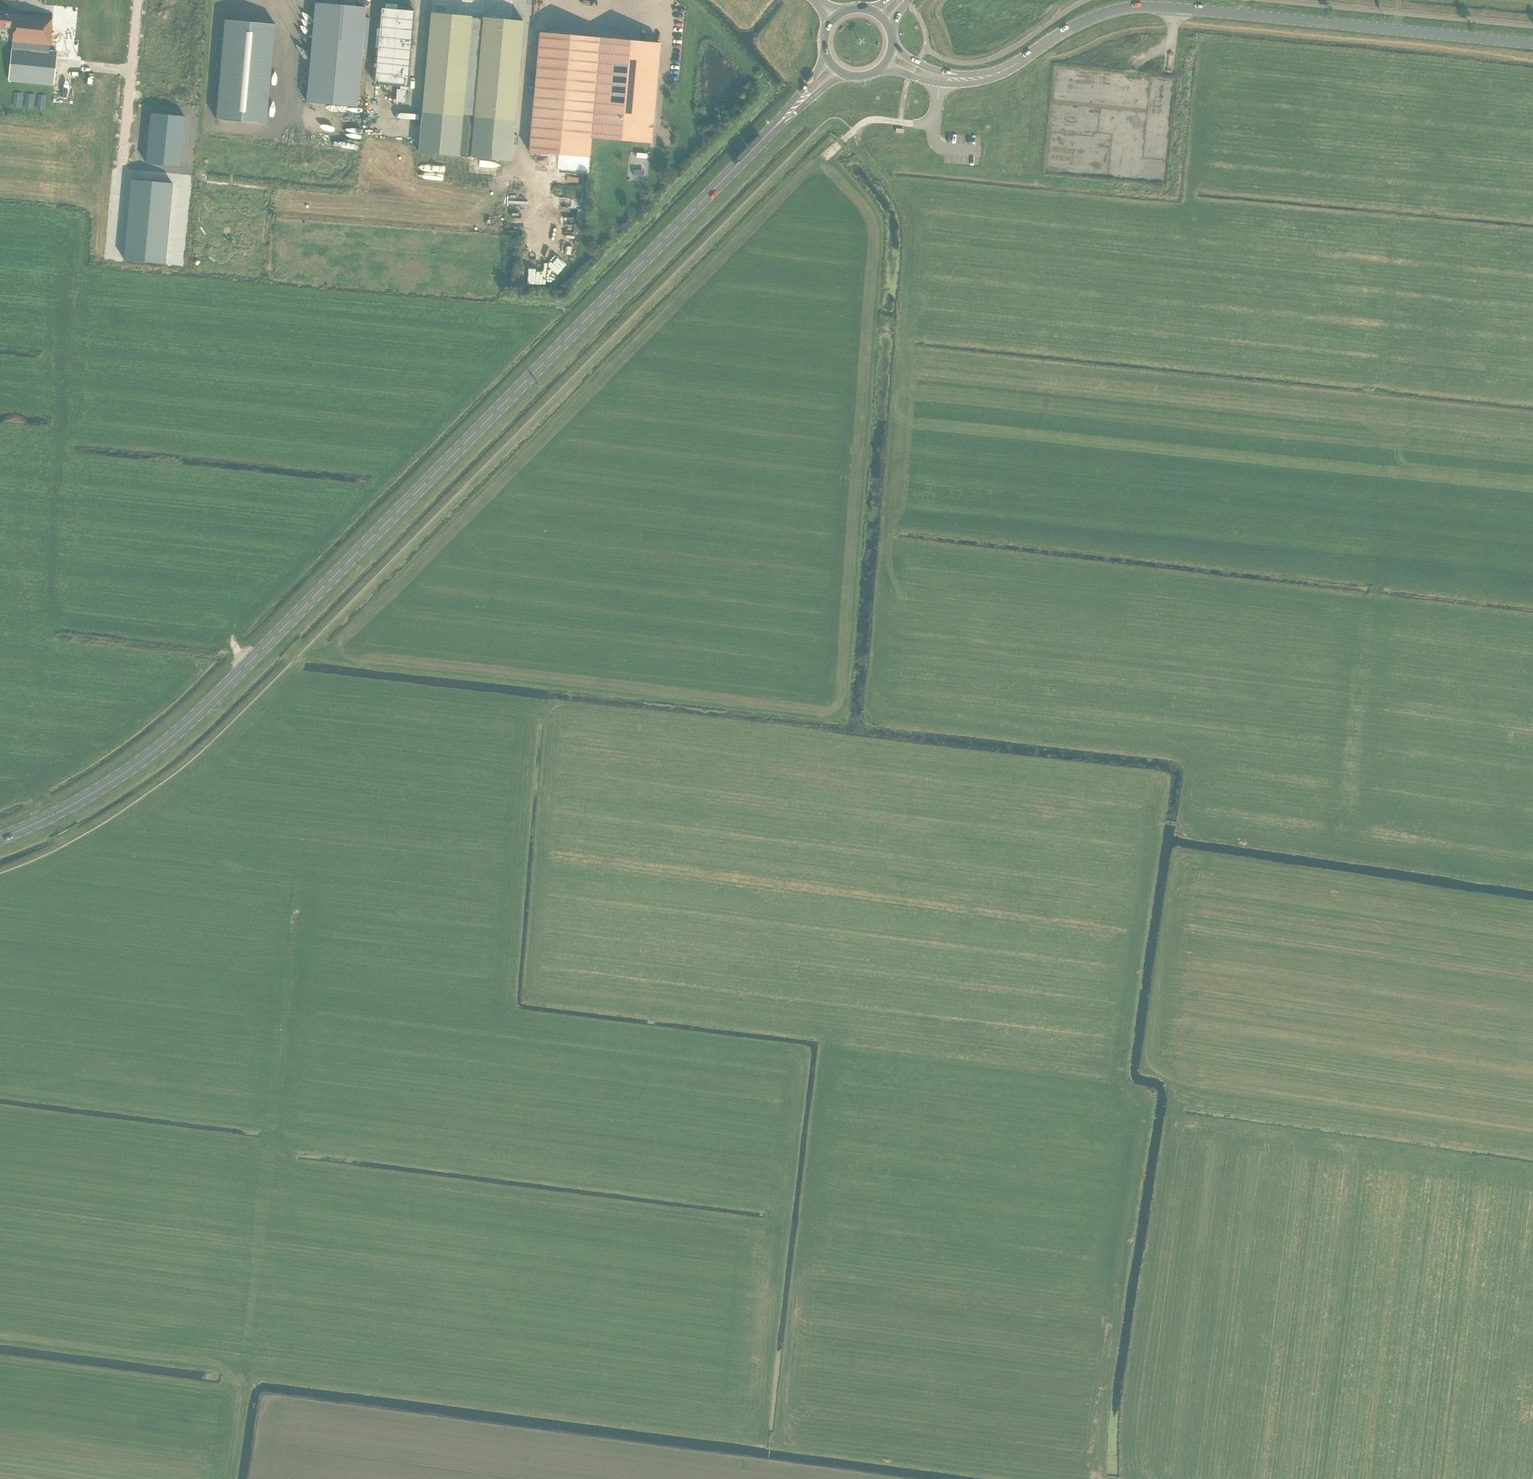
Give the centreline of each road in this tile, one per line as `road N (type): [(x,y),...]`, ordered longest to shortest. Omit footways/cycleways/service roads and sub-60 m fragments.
road 1 (primary): [(771,131),(195,716),(123,774),(0,840)]
road 2 (primary): [(1532,43),(1141,5),(1078,23),(981,77)]

